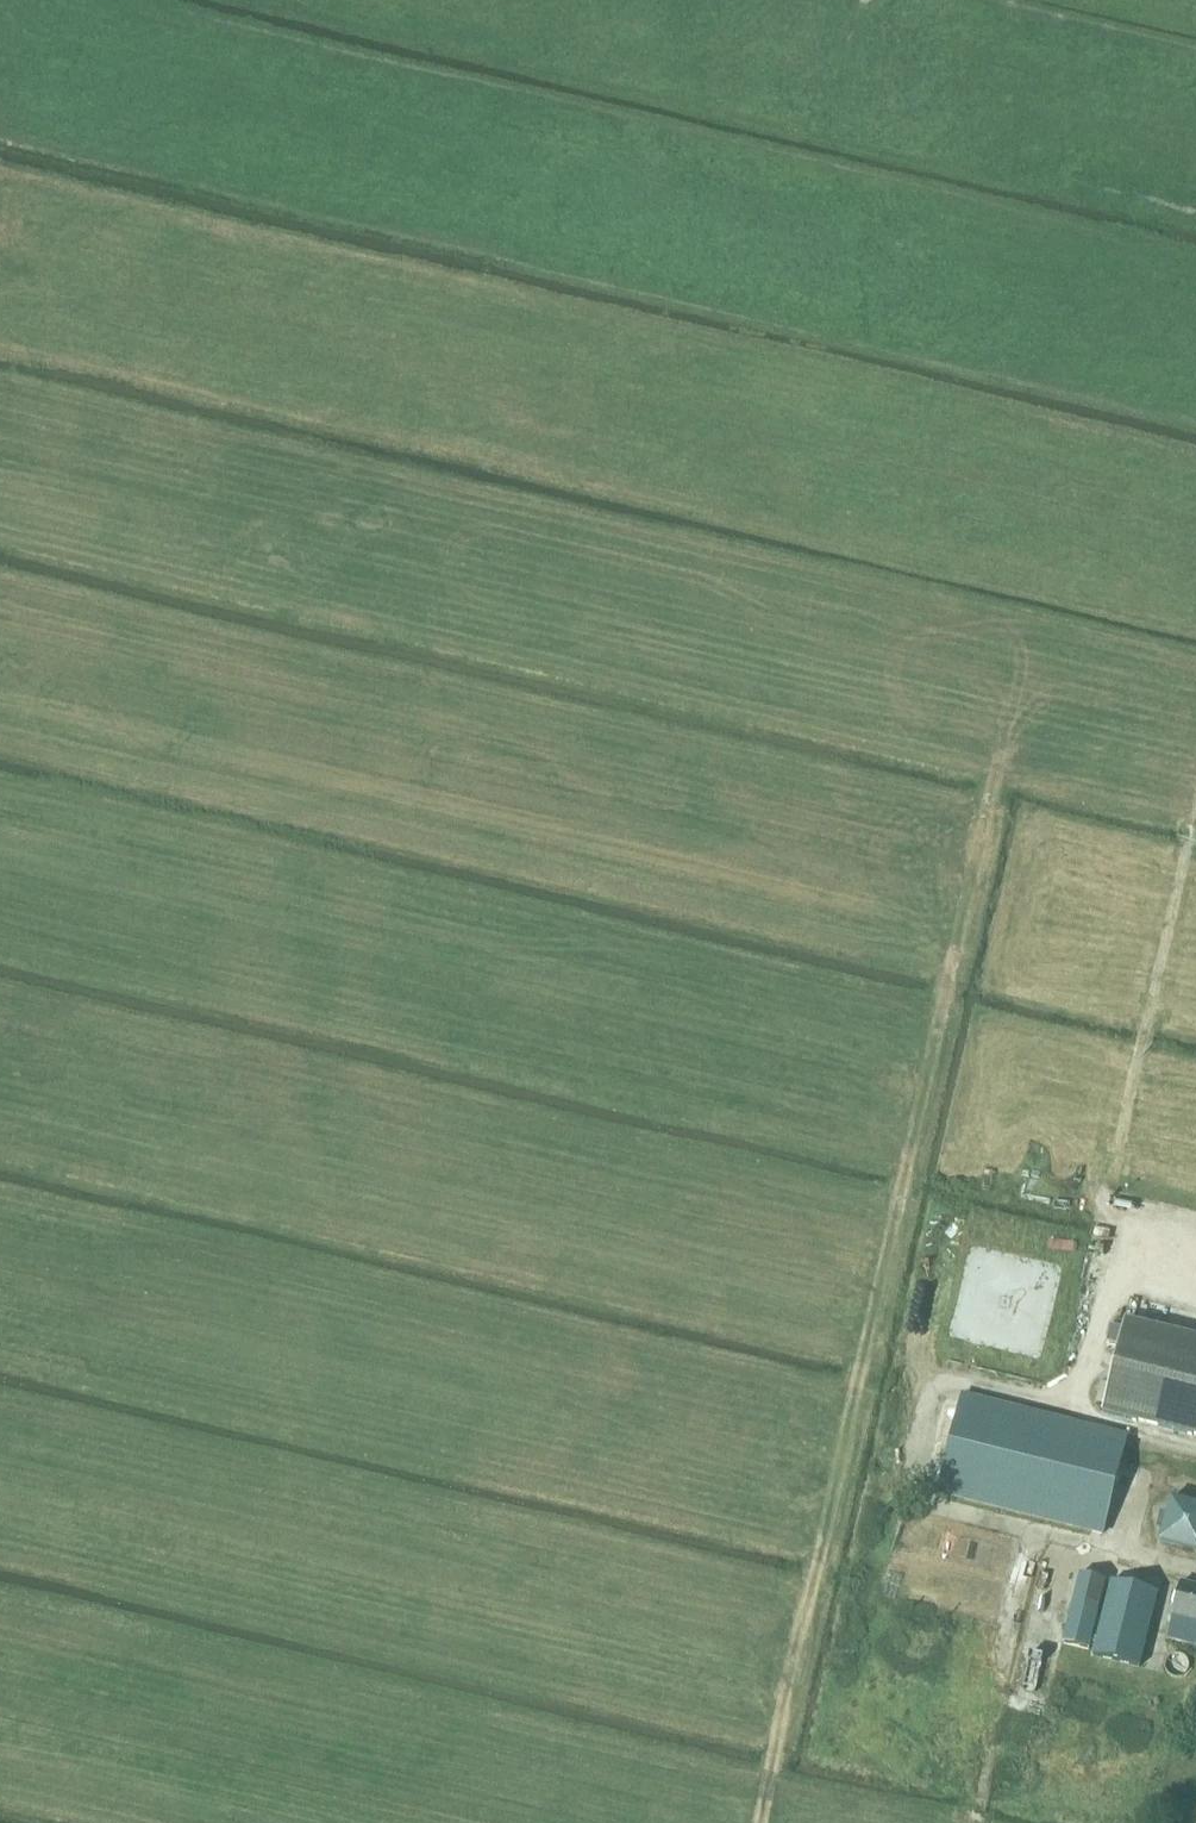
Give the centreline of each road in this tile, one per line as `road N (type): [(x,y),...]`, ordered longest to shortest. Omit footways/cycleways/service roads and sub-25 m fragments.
road 1 (track): [(1195,733),(995,772),(755,1822)]
road 2 (track): [(1195,805),(1116,1177),(1164,1245)]
road 3 (track): [(943,1380),(1061,1400),(1150,1251),(1195,1235)]

